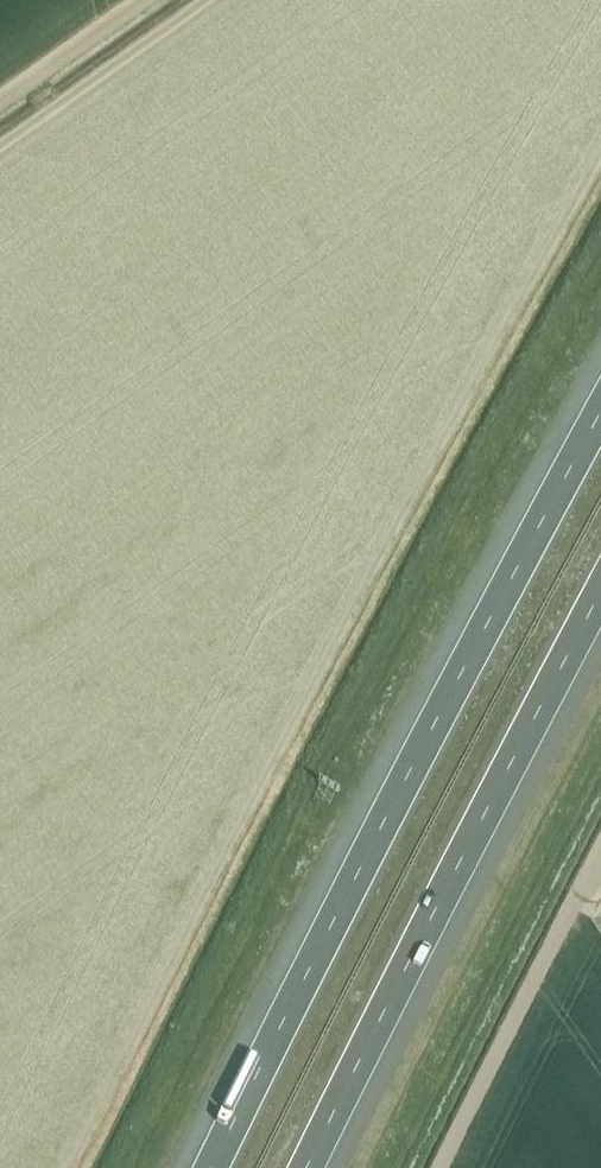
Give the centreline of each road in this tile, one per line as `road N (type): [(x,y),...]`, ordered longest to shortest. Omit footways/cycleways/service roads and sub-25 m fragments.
road 1 (motorway): [(600,408),(212,1167)]
road 2 (motorway): [(306,1167),(600,590)]
road 3 (track): [(137,0),(0,98)]

